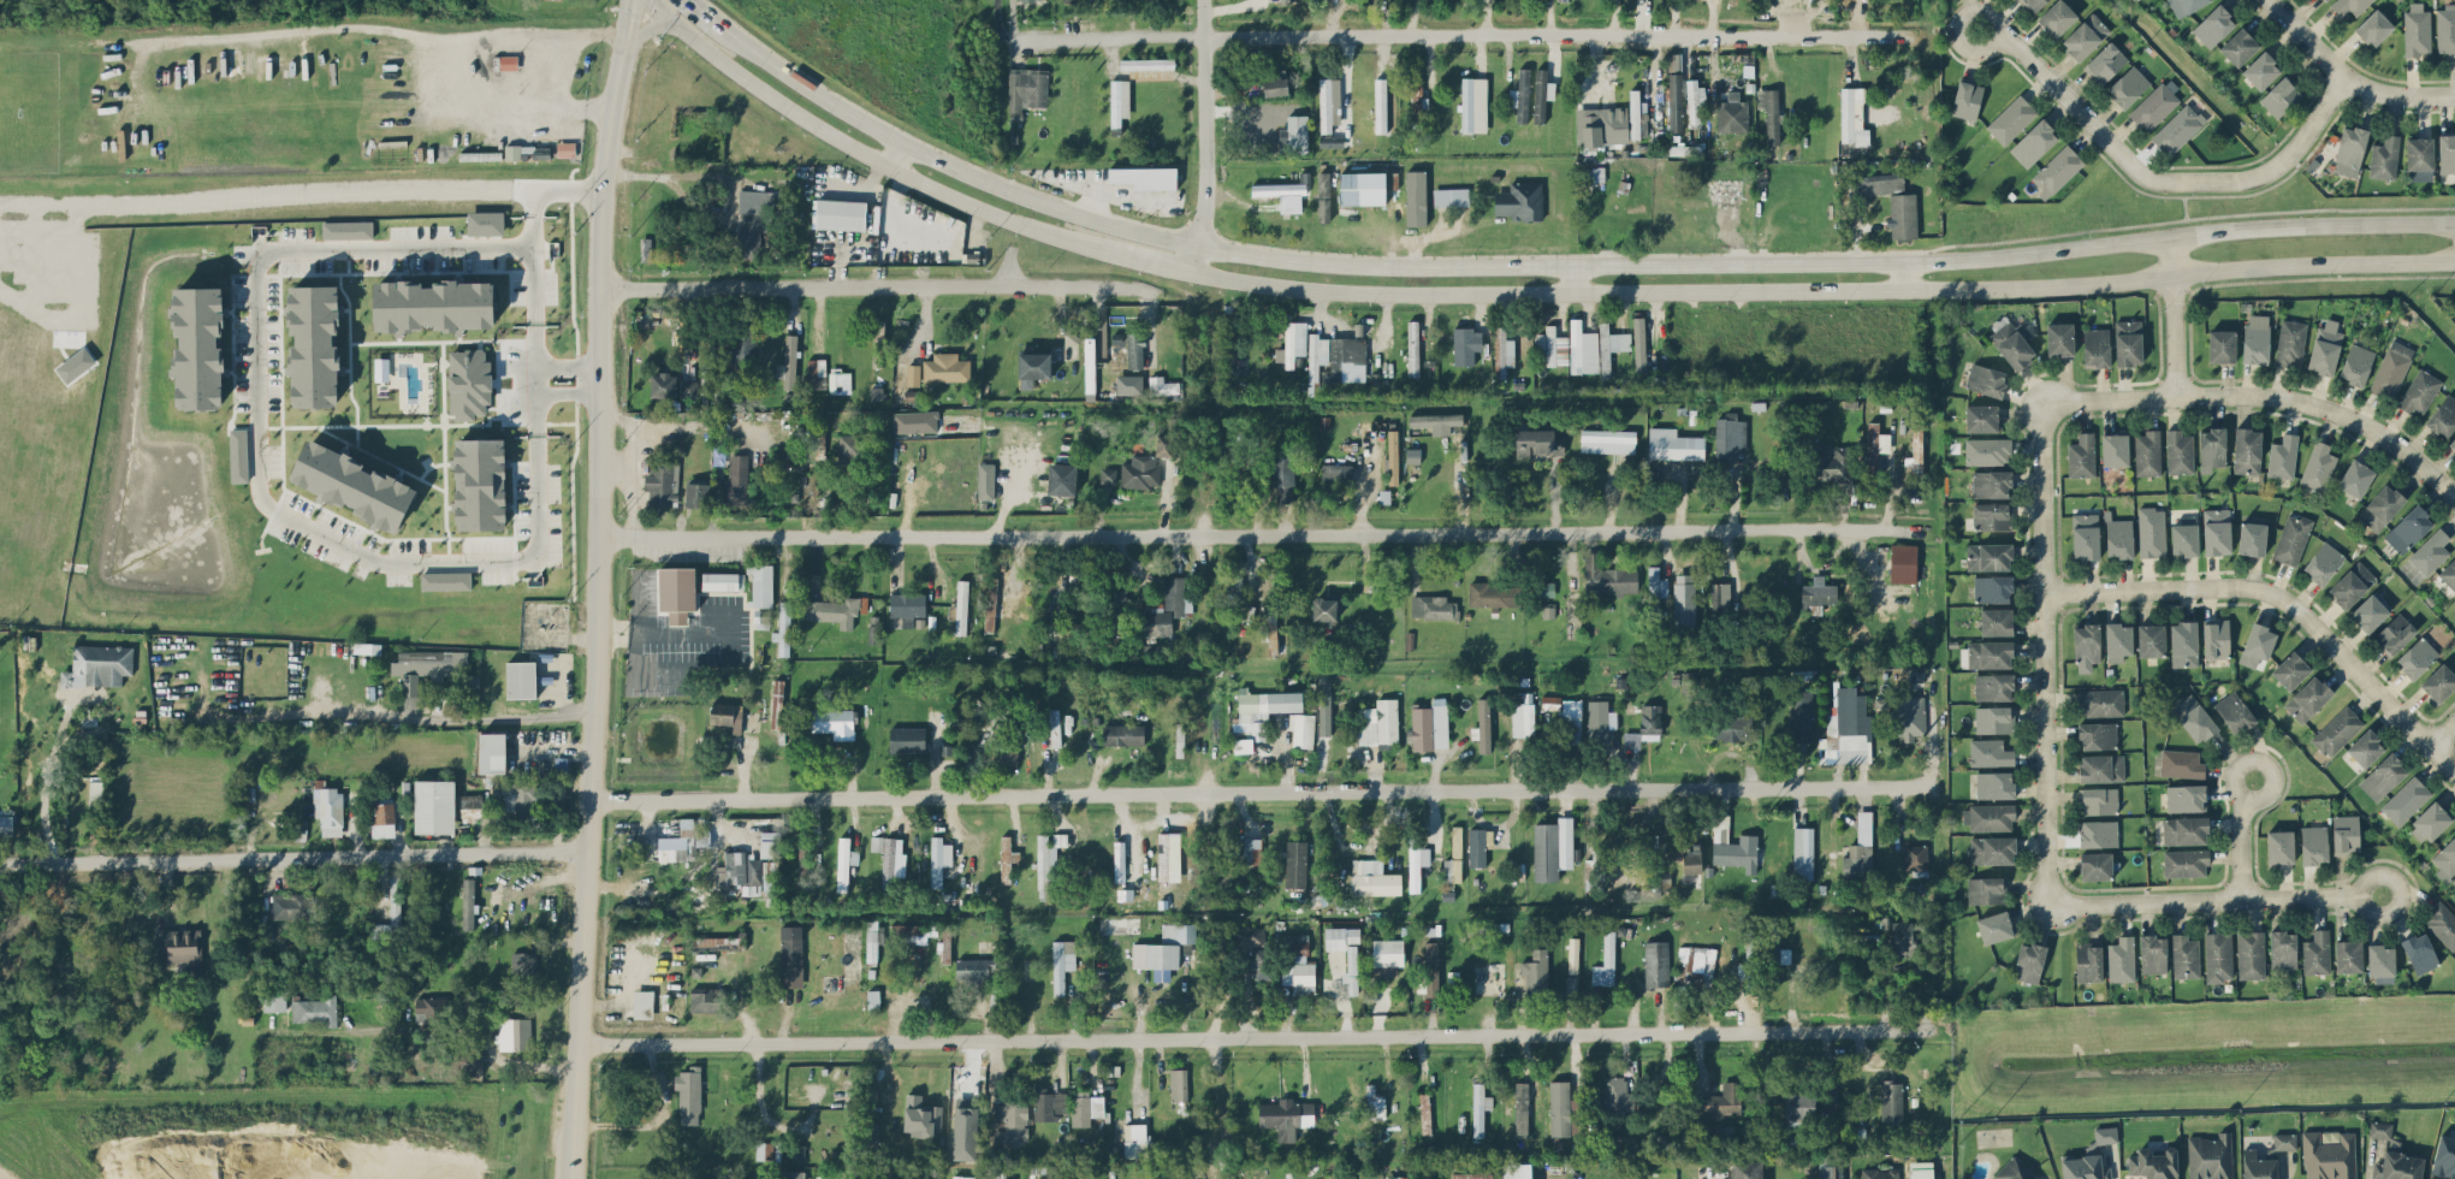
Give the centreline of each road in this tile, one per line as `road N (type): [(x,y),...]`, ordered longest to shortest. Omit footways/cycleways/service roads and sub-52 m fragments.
road 1 (secondary): [(2454,223),(2287,225),(1956,255),(1387,262),(1259,254),(1034,200),(901,140),(718,23)]
road 2 (residential): [(580,1042),(1931,1030)]
road 3 (residential): [(592,799),(1935,783)]
road 4 (residential): [(599,537),(1926,528)]
road 5 (tertiary): [(572,1178),(598,687),(601,209),(634,0)]
road 6 (residential): [(534,378),(533,257),(524,248),(279,247),(257,256),(249,277),(255,478),(262,496),(373,552),(463,564),(506,562),(528,550),(534,378)]
road 7 (residential): [(1013,38),(1905,34)]
road 8 (secondary): [(1192,272),(1371,295),(1955,288)]
road 9 (residential): [(589,849),(0,859)]
road 10 (residential): [(603,285),(1150,289)]
road 11 (secondary): [(653,0),(739,73),(890,168),(1010,223),(1125,253)]
road 12 (residential): [(2044,905),(2036,402)]
road 13 (secondary): [(1955,288),(2454,263)]
road 14 (residential): [(2454,779),(2289,608),(2258,592),(2040,594)]
road 15 (residential): [(2341,81),(2254,178),(2158,183),(2134,174),(2004,41),(1977,29)]
road 16 (residential): [(2036,402),(2241,396),(2294,402),(2392,444),(2454,503)]
road 17 (residential): [(2380,895),(2044,905)]
road 18 (residential): [(1203,0),(1206,171),(1192,272)]
road 19 (residential): [(2266,0),(2341,81),(2406,97),(2454,97)]
road 20 (residential): [(2175,397),(2166,237)]
road 21 (residential): [(2253,778),(2238,835),(2240,899)]

